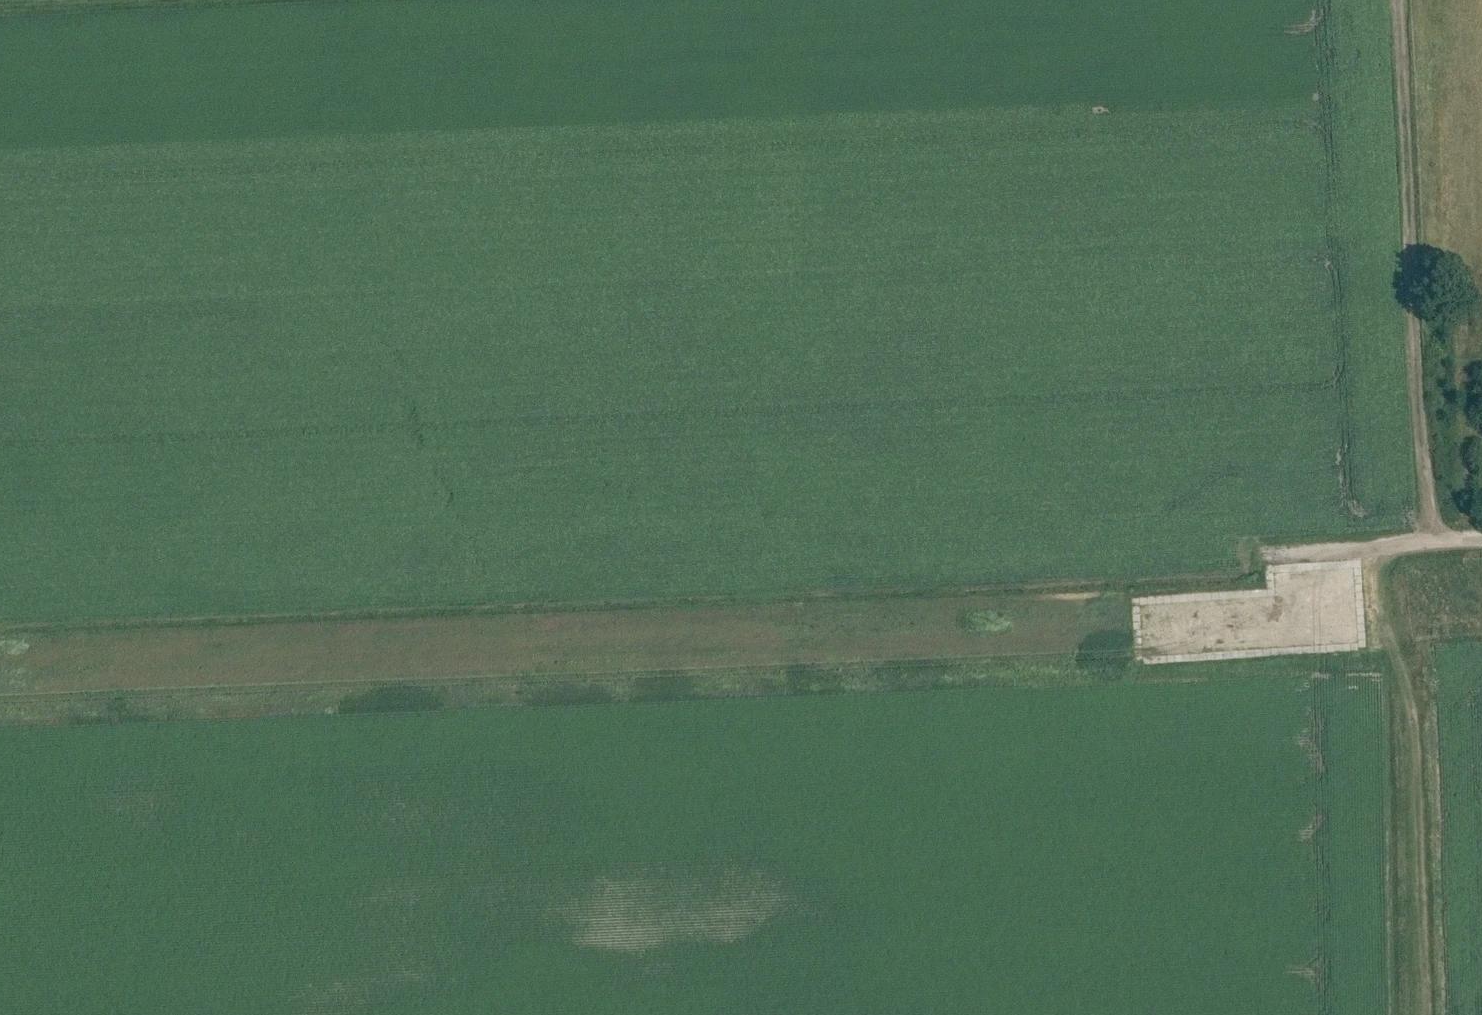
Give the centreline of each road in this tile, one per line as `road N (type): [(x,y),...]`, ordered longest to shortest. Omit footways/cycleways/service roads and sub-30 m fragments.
road 1 (track): [(1401,0),(1435,540)]
road 2 (track): [(1367,548),(1420,766),(1426,1014)]
road 3 (unclassified): [(1481,539),(1267,555)]

